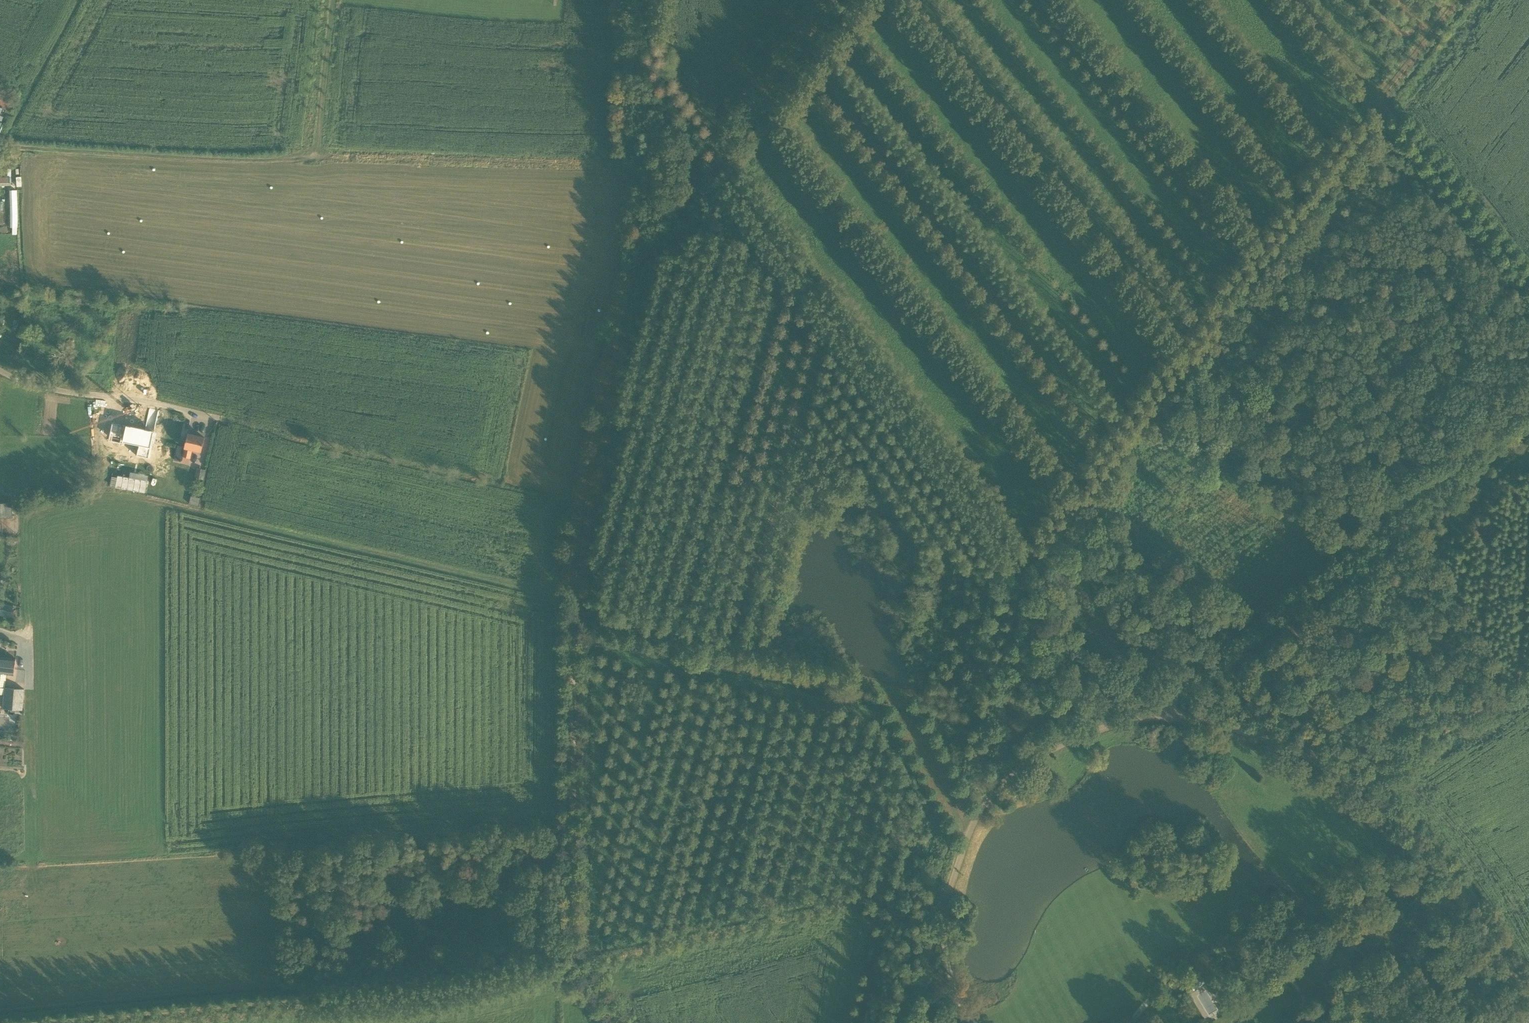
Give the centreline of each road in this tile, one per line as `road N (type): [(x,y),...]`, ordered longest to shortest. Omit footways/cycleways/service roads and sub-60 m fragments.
road 1 (track): [(1528,987),(1500,933),(1429,842),(1355,781),(1257,732),(1156,718),(1125,720),(1033,760),(979,815),(943,917),(953,991),(970,1022)]
road 2 (track): [(687,204),(633,267),(588,504),(573,936),(577,959),(617,1022)]
road 3 (track): [(0,633),(26,641),(29,510),(106,495),(580,602)]
road 4 (track): [(0,147),(251,162),(316,157),(333,0)]
road 5 (track): [(217,418),(499,484)]
road 6 (track): [(631,0),(626,171),(633,267)]
road 7 (residential): [(0,369),(60,391),(217,418)]
road 8 (track): [(26,641),(34,861)]

